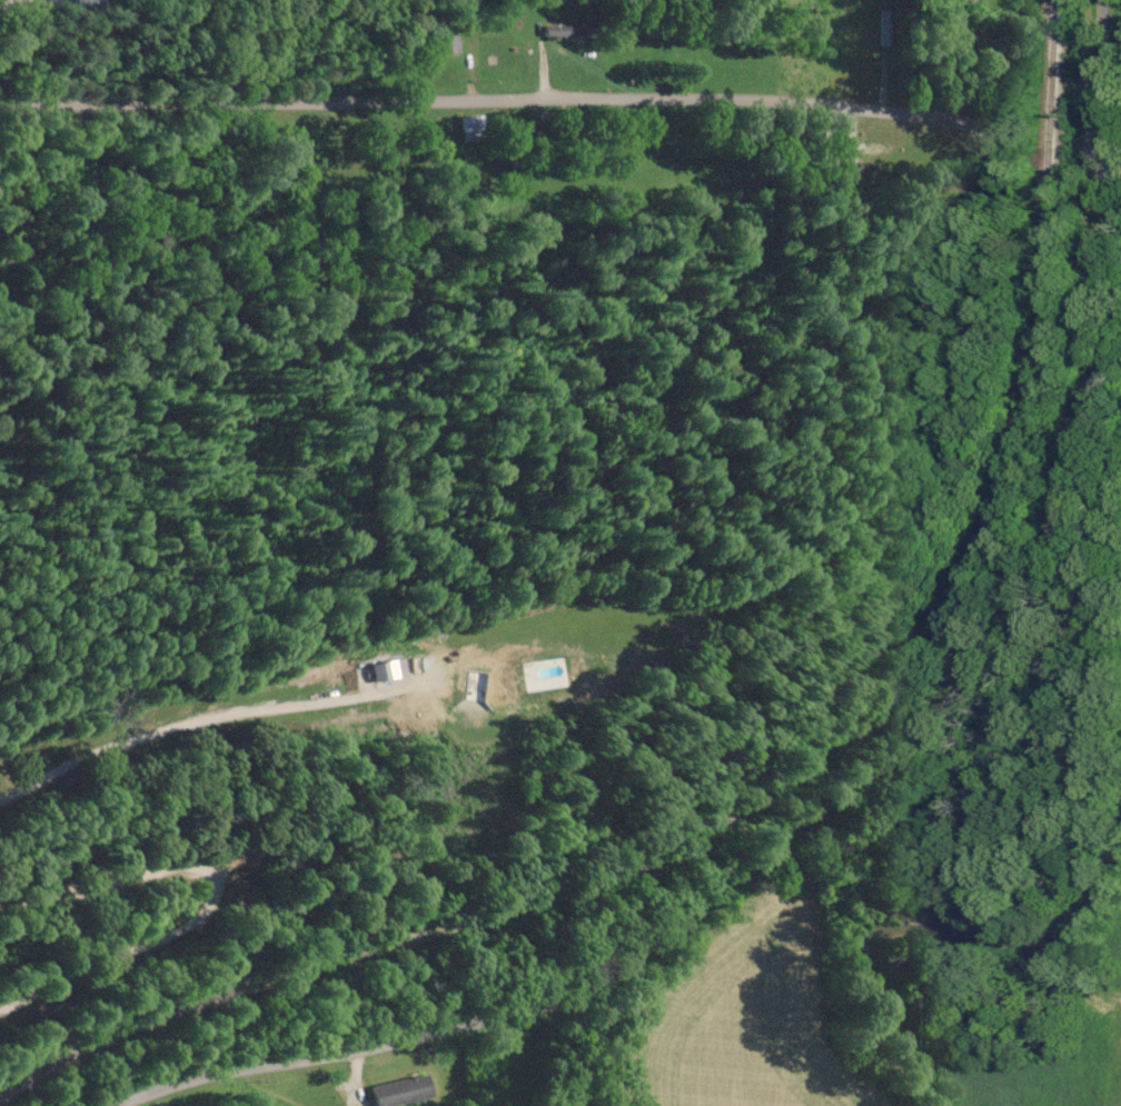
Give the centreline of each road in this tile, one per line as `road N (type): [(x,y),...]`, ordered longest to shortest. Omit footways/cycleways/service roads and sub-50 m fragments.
road 1 (residential): [(128,1105),(315,1054),(455,1033),(559,1006),(666,941),(722,883),(872,806),(992,688),(1044,575),(1081,408),(1099,199),(1097,0)]
road 2 (residential): [(1097,150),(870,108),(734,98),(0,104)]

